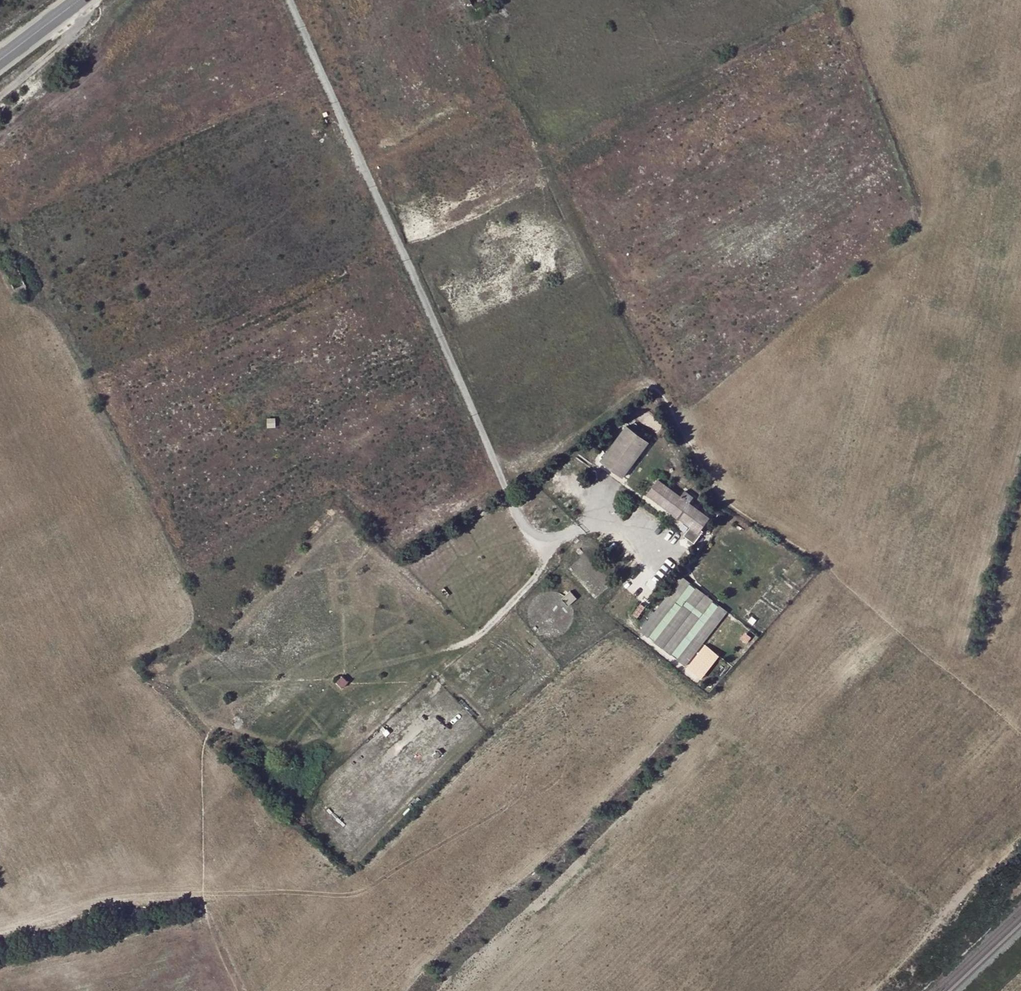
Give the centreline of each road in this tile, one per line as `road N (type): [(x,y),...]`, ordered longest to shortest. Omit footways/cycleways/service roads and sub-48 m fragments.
road 1 (track): [(288,0),(520,520),(551,539),(600,523)]
road 2 (track): [(0,99),(75,33),(82,0)]

